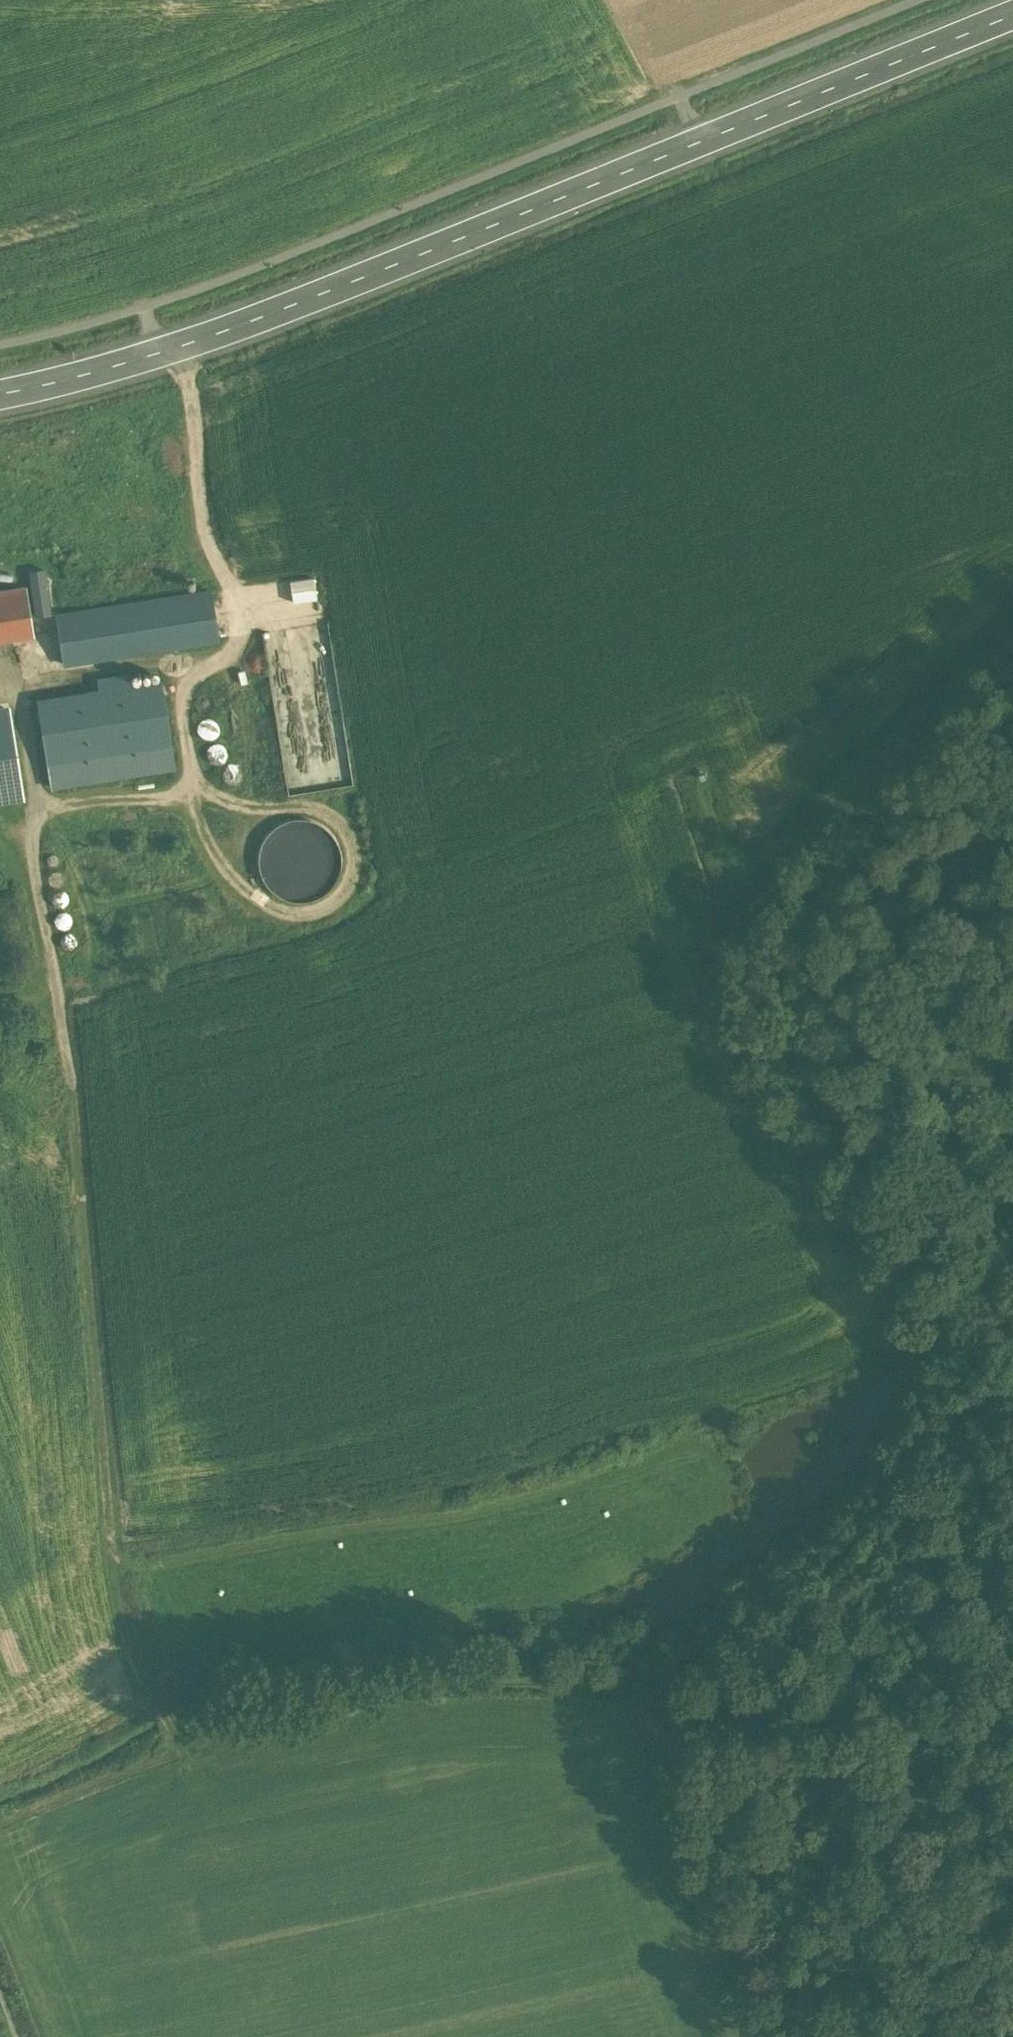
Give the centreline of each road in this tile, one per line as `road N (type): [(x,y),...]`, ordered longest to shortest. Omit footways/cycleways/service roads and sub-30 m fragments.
road 1 (track): [(757,2036),(702,1909),(679,1722),(651,1695),(525,1679),(192,1738),(163,1708),(145,1679),(120,1597),(72,1087)]
road 2 (secondary): [(0,394),(237,326),(1012,13)]
road 3 (track): [(691,143),(623,0)]

